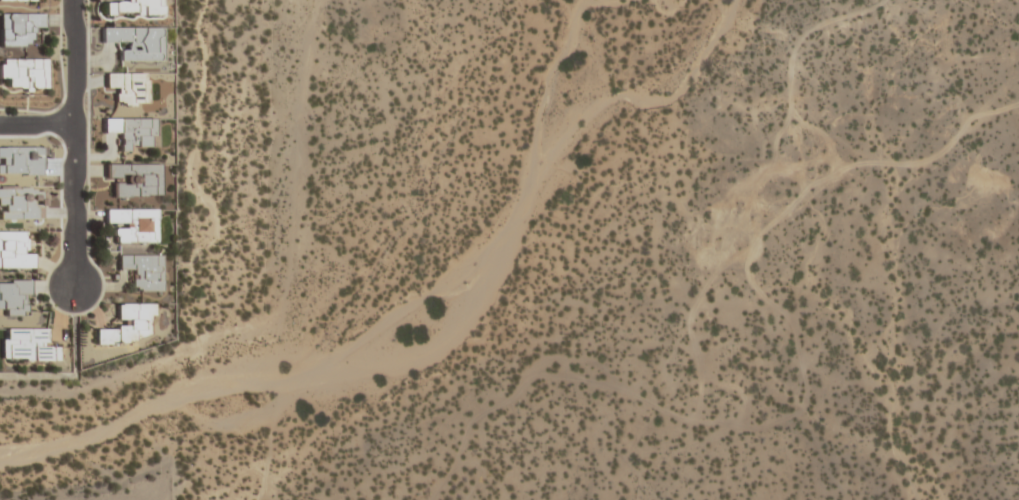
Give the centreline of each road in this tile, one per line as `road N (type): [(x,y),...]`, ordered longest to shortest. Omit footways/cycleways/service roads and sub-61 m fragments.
road 1 (residential): [(75,288),(75,0)]

